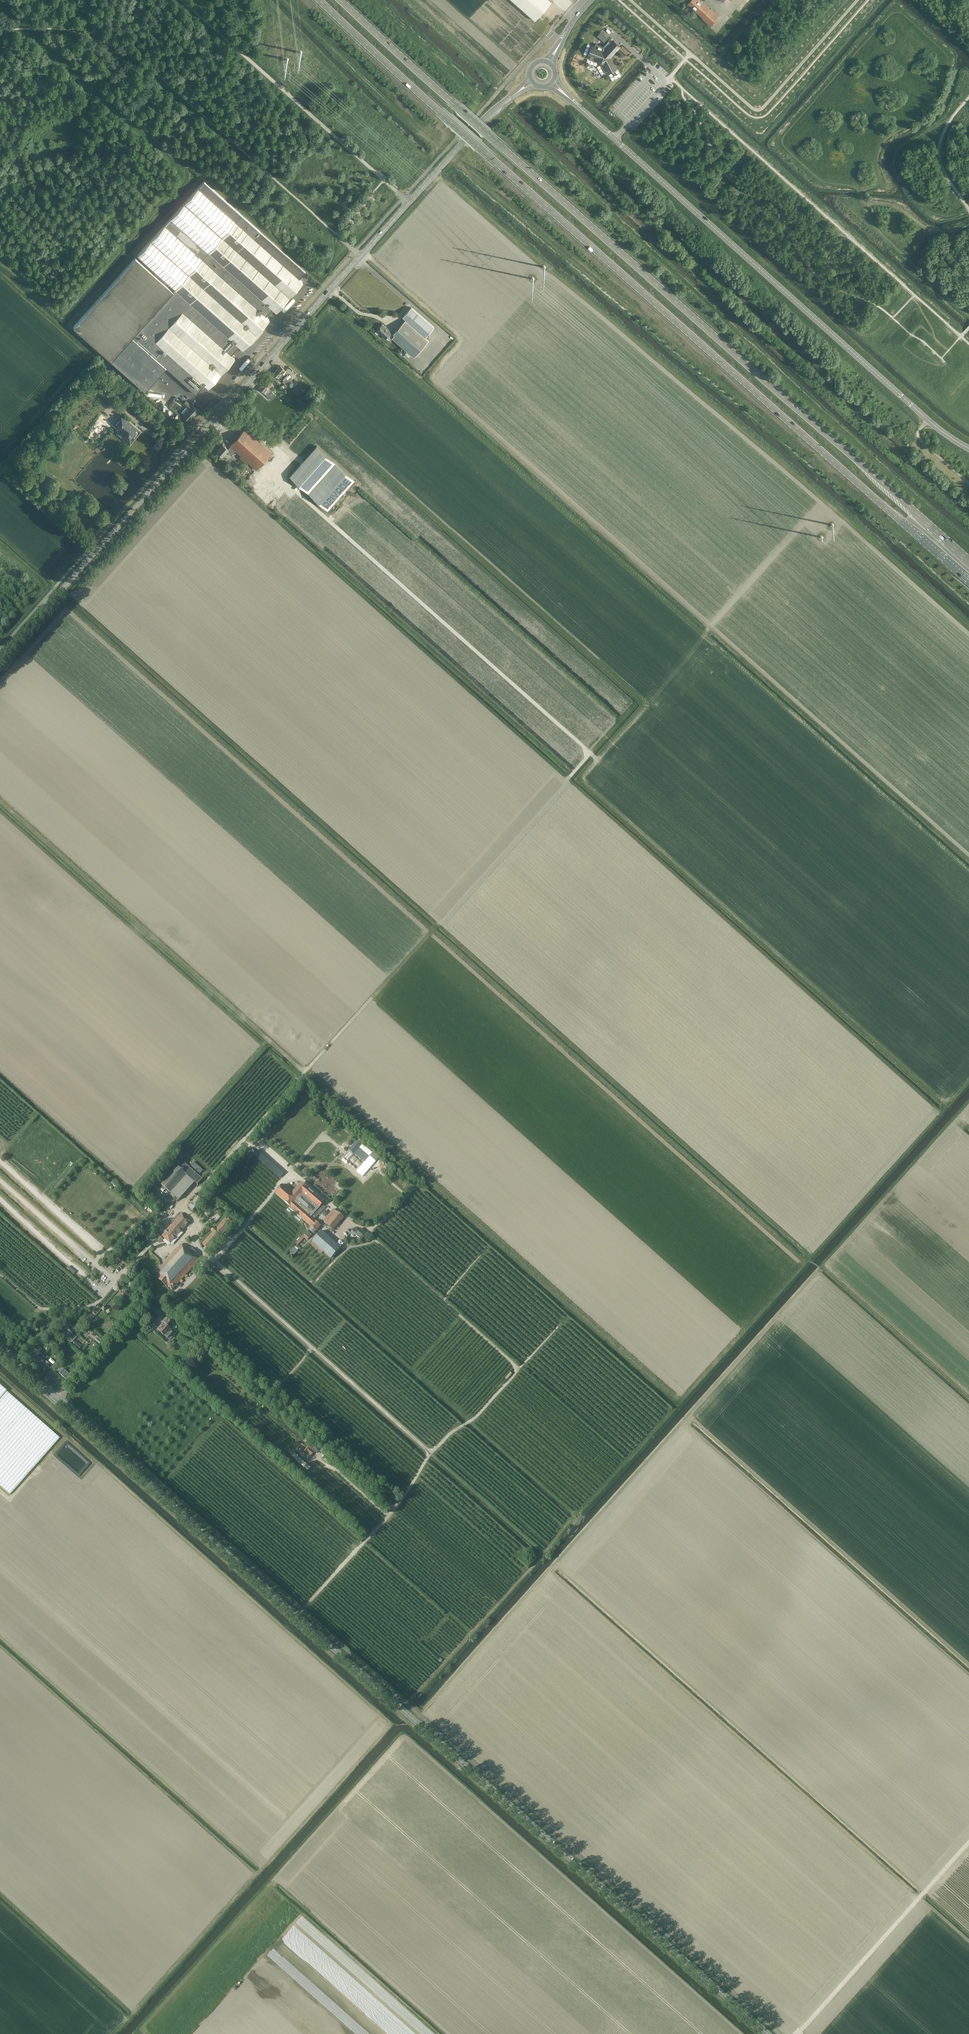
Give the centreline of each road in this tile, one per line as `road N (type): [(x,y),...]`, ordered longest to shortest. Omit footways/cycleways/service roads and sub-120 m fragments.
road 1 (track): [(244,1139),(589,755),(280,479),(278,453),(245,423),(223,432),(207,418)]
road 2 (secondary): [(766,2033),(0,1353)]
road 3 (primary): [(319,0),(968,582)]
road 4 (primary): [(968,560),(340,0)]
road 5 (track): [(919,1898),(551,1571),(421,1716)]
road 6 (tertiary): [(0,658),(360,257)]
road 7 (tertiary): [(968,448),(570,99)]
road 8 (track): [(578,1515),(312,1283),(350,1247),(376,1240)]
road 9 (track): [(551,1571),(824,1268)]
road 10 (track): [(304,1072),(0,802)]
road 11 (track): [(296,1615),(391,1518),(431,1453),(475,1417),(567,1317)]
road 12 (track): [(673,1411),(405,1702)]
road 13 (track): [(408,1196),(425,1190),(673,1411)]
road 14 (track): [(0,1274),(38,1308),(97,1304),(244,1139)]
road 15 (track): [(404,1500),(173,1293)]
road 16 (track): [(431,1453),(206,1258)]
road 17 (tertiary): [(360,257),(482,121),(518,92)]
road 18 (track): [(824,1268),(960,1119)]
road 19 (track): [(919,1898),(797,2033)]
road 20 (track): [(0,1161),(95,1246),(96,1264),(116,1281)]
road 21 (track): [(519,1369),(443,1300),(487,1247)]
road 22 (track): [(182,1206),(200,1221),(171,1249),(133,1225),(100,1255)]
road 23 (track): [(0,1200),(106,1293)]
road 24 (track): [(0,1180),(96,1264)]
road 25 (track): [(206,1258),(219,1256),(291,1172)]

